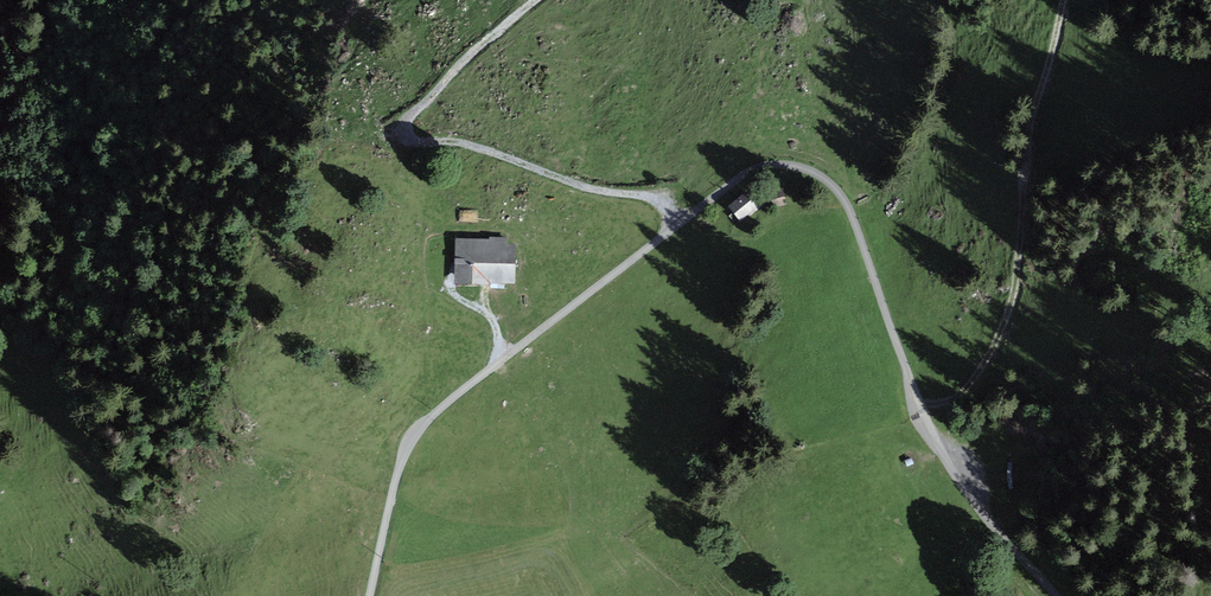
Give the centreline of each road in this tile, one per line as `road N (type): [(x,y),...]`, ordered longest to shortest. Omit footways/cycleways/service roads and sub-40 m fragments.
road 1 (track): [(1056,595),(950,464),(845,201),(813,173),(774,166),(747,173),(431,419),(402,462),(370,595)]
road 2 (track): [(536,0),(412,115),(408,136),(462,143),(581,186),(650,197),(679,225)]
road 3 (track): [(1064,0),(1025,152),(1019,280),(981,375),(964,396),(926,418)]

